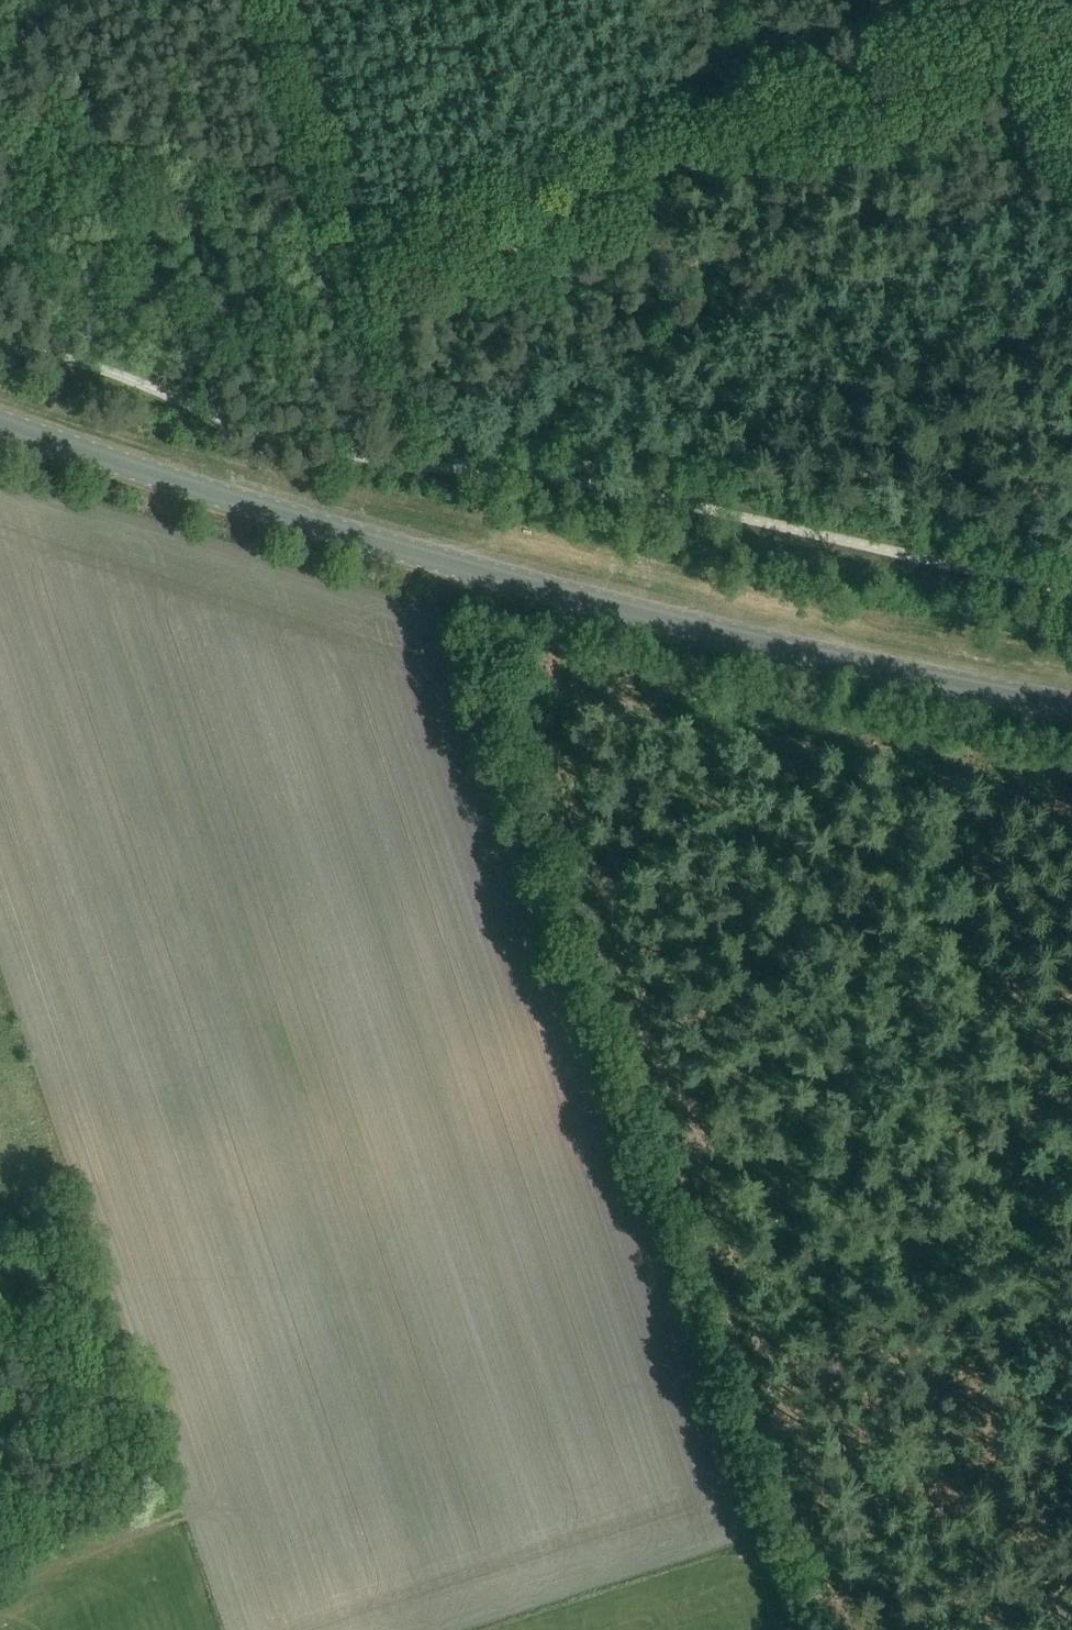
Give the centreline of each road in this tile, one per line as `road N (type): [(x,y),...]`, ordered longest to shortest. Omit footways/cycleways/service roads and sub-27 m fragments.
road 1 (tertiary): [(1071,703),(621,608),(337,531),(0,424)]

